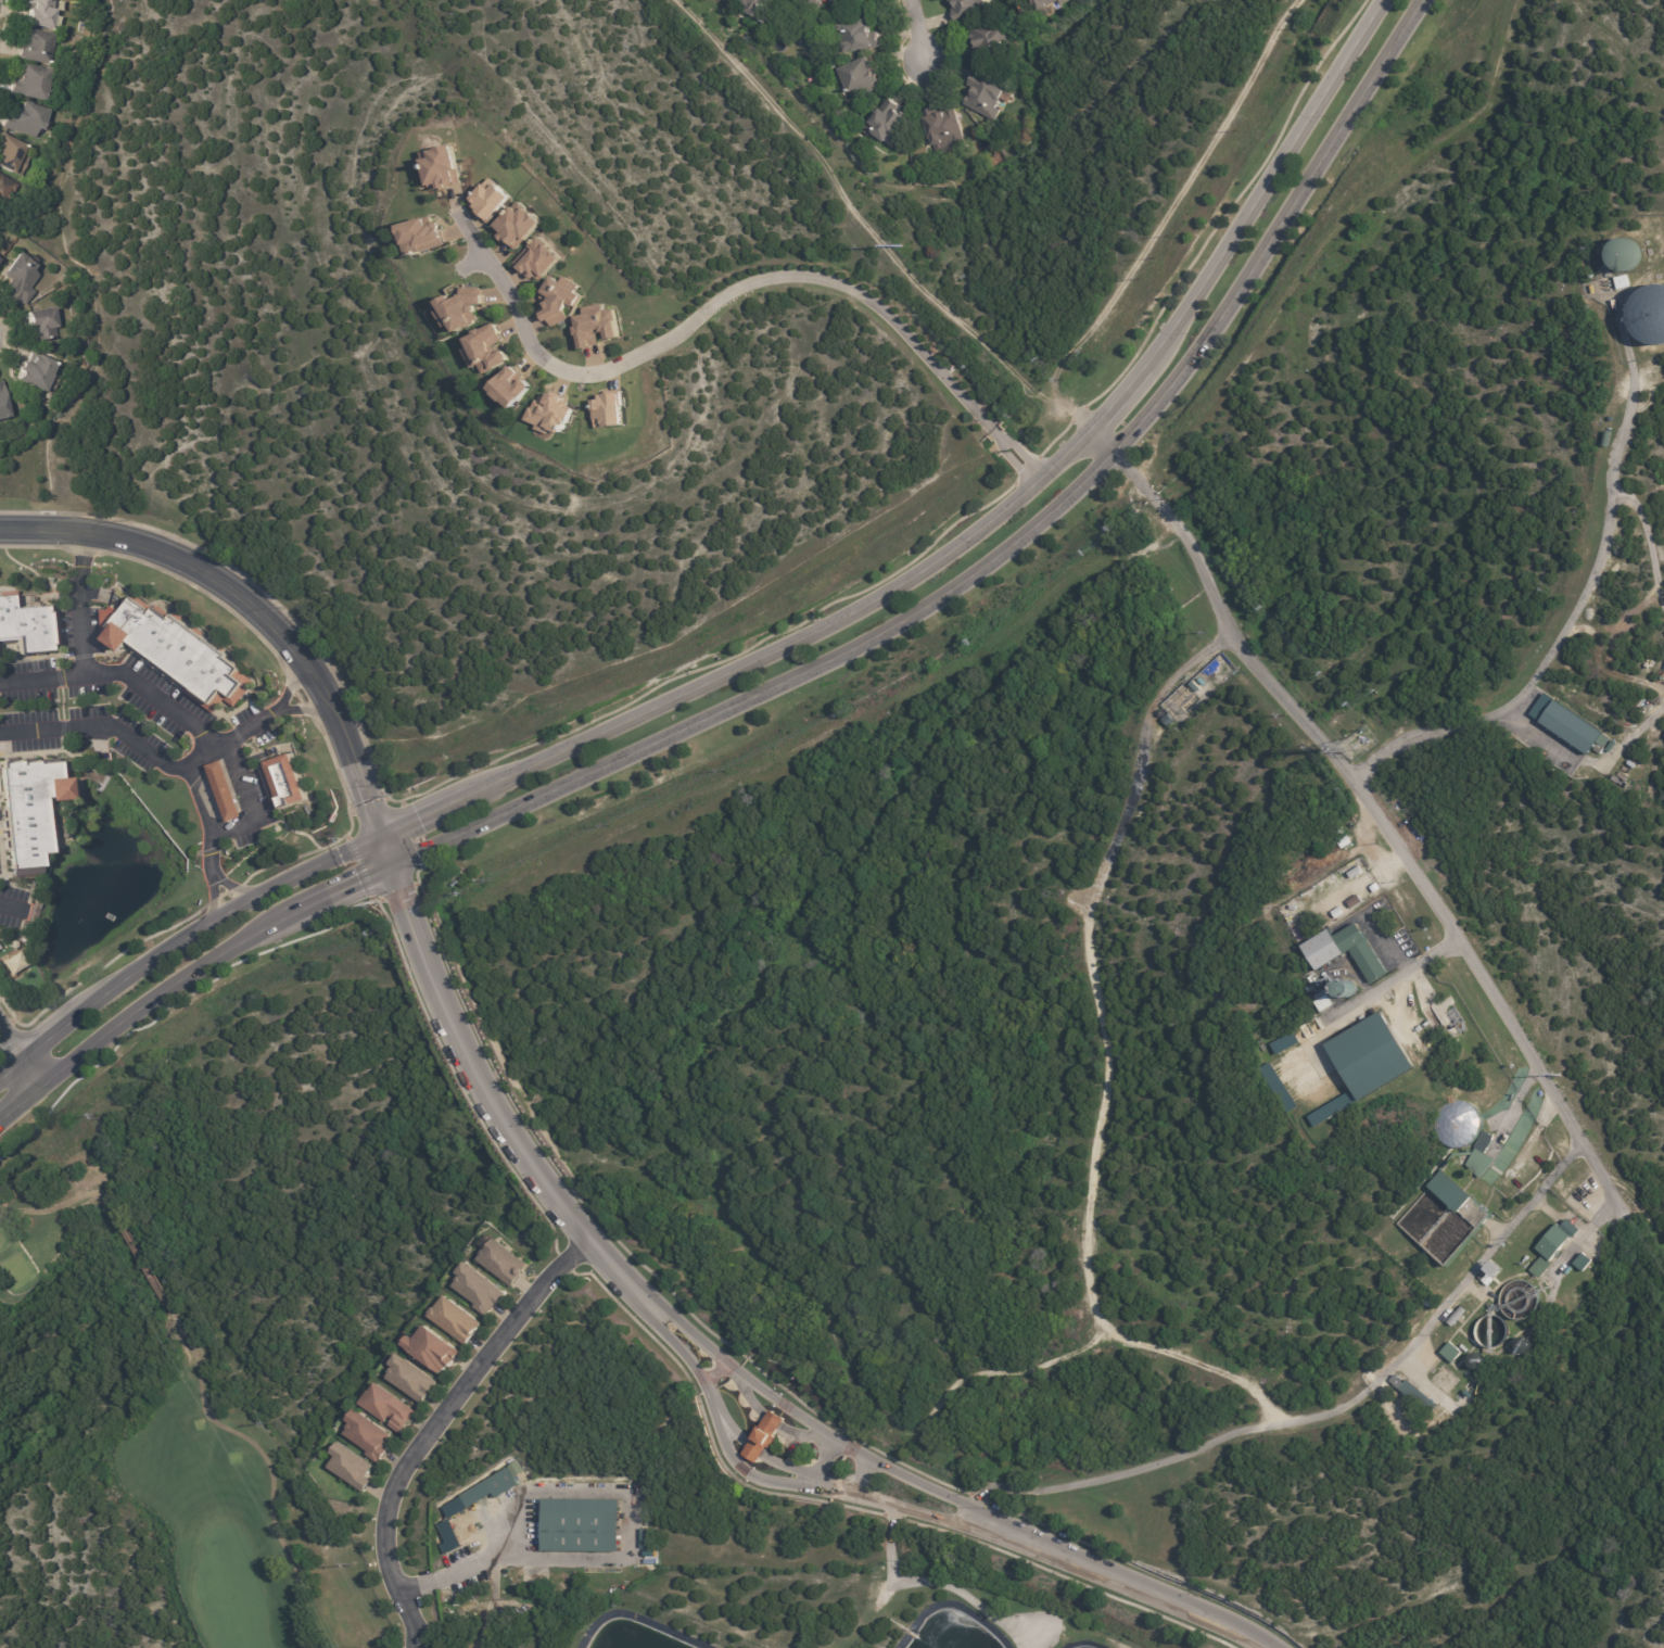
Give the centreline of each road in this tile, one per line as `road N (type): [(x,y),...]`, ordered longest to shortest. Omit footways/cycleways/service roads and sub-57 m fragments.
road 1 (tertiary): [(0,1124),(130,1018),(234,949),(355,882),(799,676),(975,575),(1117,456),(1219,332),(1426,0)]
road 2 (tertiary): [(1386,0),(1155,352),(1039,485),(920,567),(570,745),(408,814),(191,939),(0,1072)]
road 3 (residential): [(459,214),(537,362),(581,378),(665,345),(736,284),(796,271),(837,284),(952,372),(1039,485)]
road 4 (tertiary): [(386,869),(329,707),(250,609),(193,570),(143,550),(80,536),(0,534)]
road 5 (residential): [(642,1296),(535,1166),(462,1049),(386,869)]
road 6 (residential): [(411,1647),(411,1614),(380,1526),(418,1434),(588,1230)]
road 7 (residential): [(642,1296),(703,1382),(726,1444),(754,1474),(930,1518),(969,1514)]
road 8 (residential): [(969,1514),(740,1377),(642,1296)]
road 9 (residential): [(1250,1647),(969,1514)]
road 10 (residential): [(739,1440),(849,1498)]

